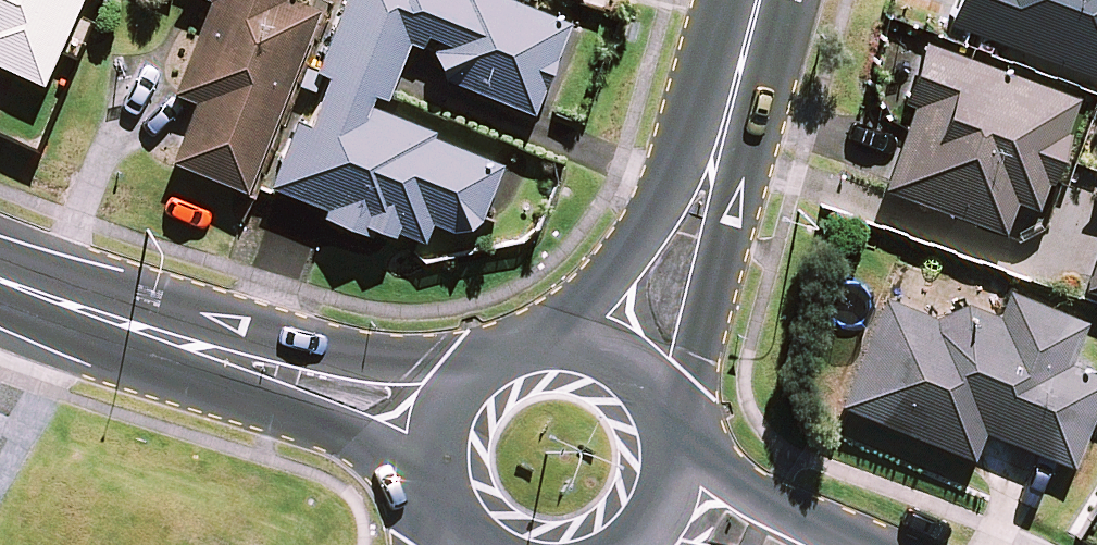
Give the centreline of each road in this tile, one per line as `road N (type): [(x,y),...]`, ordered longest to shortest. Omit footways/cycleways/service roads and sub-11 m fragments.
road 1 (tertiary): [(0,281),(433,423)]
road 2 (secondary): [(618,367),(646,329),(694,227),(760,0)]
road 3 (secondary): [(433,423),(449,393),(503,352),(570,346),(618,367)]
road 4 (secondary): [(618,367),(659,418),(669,459),(664,500)]
road 5 (secondary): [(456,544),(430,500),(425,461),(433,423)]

